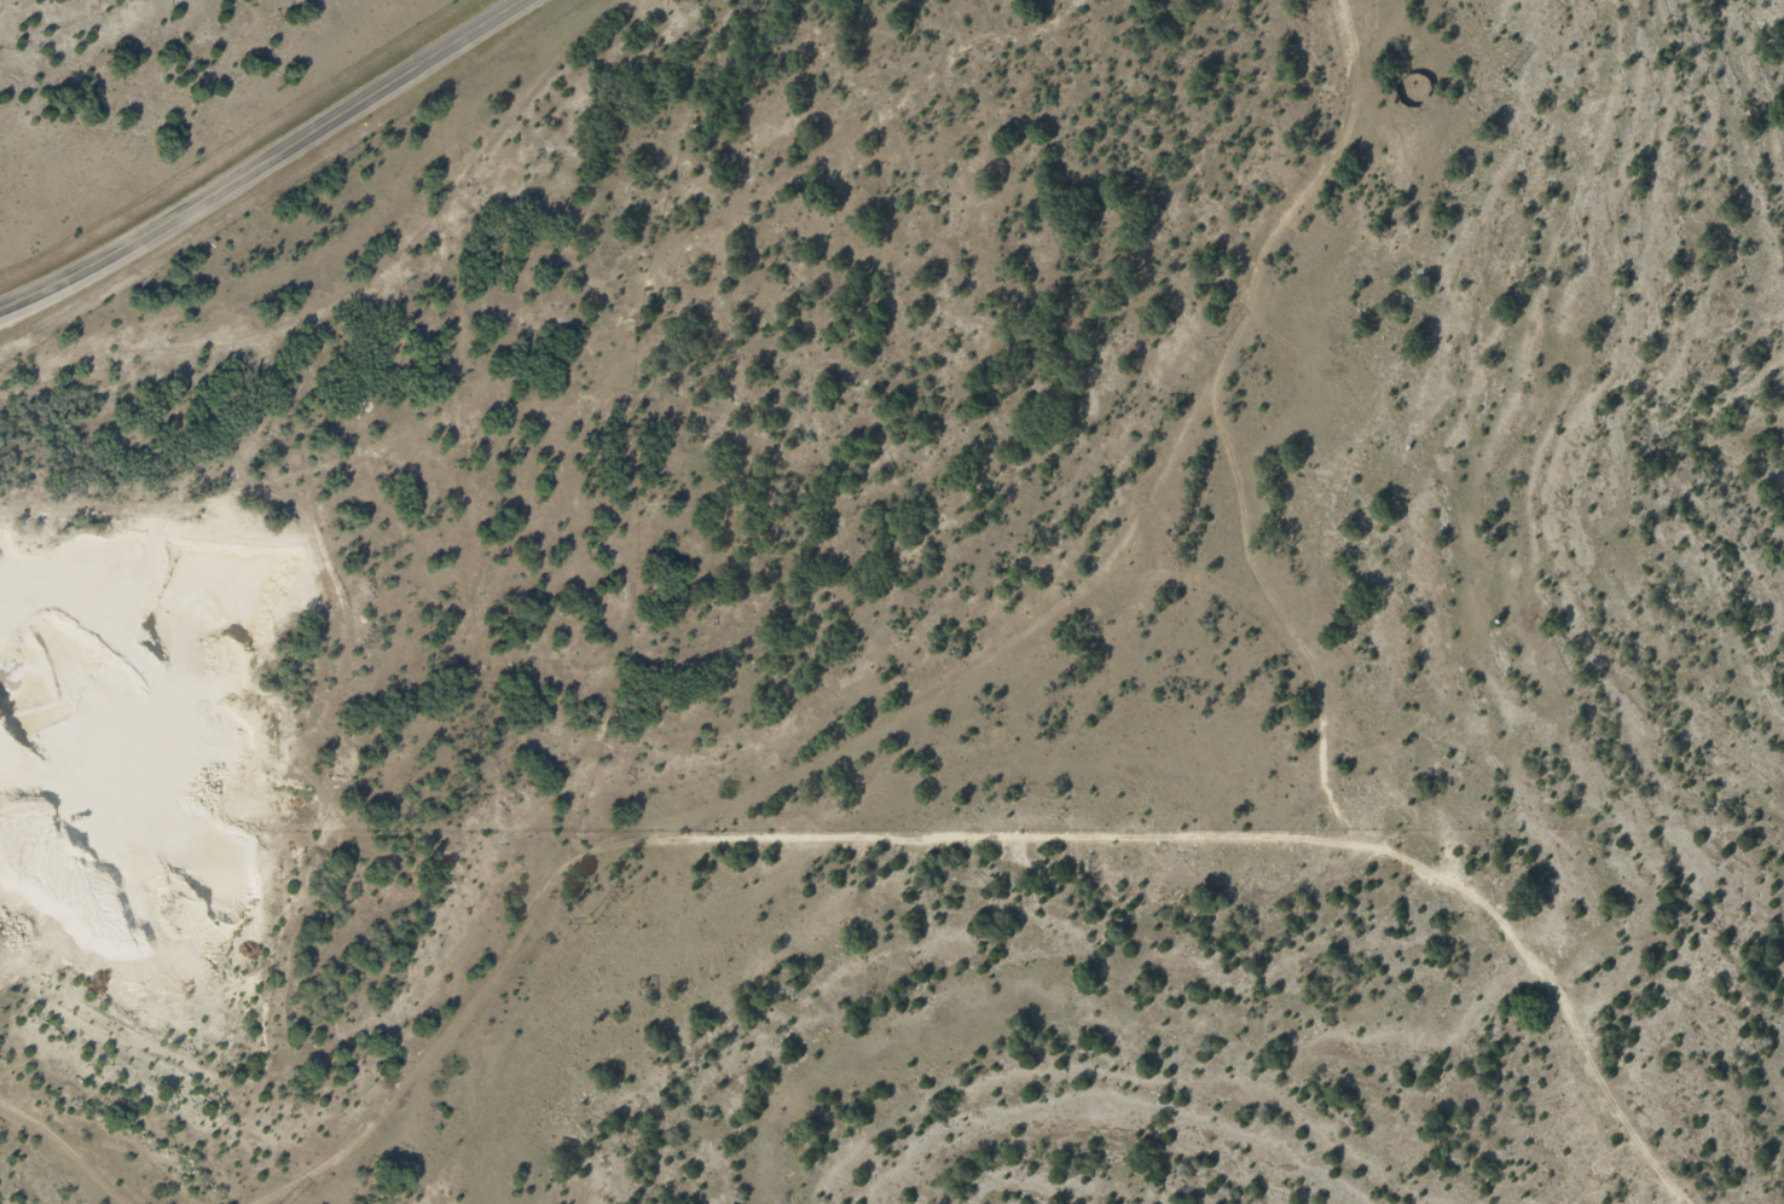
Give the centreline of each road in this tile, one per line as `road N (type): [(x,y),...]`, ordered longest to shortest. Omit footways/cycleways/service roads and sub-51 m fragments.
road 1 (primary): [(0,310),(112,256),(538,0)]

